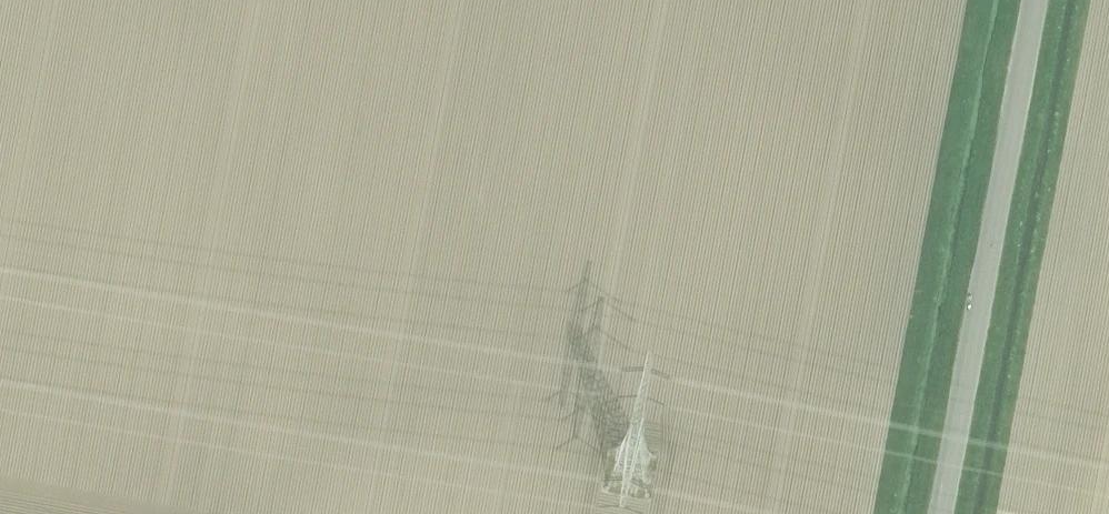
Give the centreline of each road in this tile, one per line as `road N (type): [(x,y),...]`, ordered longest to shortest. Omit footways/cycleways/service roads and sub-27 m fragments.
road 1 (tertiary): [(943,513),(1036,0)]

